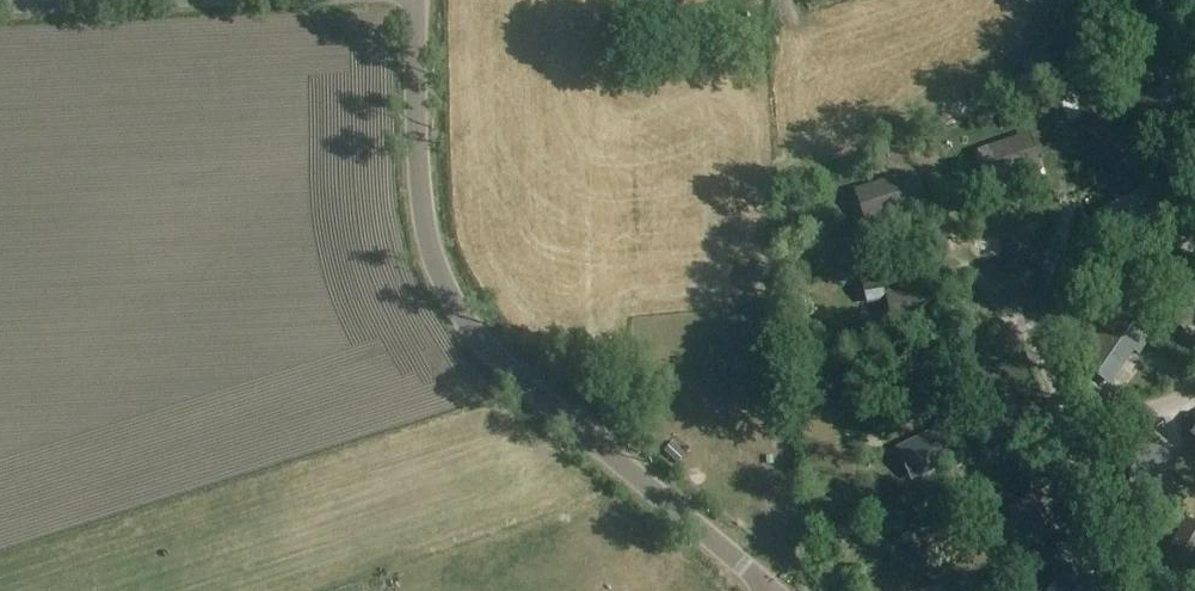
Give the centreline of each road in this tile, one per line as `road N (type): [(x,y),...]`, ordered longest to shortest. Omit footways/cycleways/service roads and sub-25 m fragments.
road 1 (unclassified): [(772,590),(487,353),(456,313),(424,227),(414,0)]
road 2 (track): [(1024,303),(1071,425),(1088,539),(1100,566),(1140,590)]
road 3 (track): [(1194,394),(1142,414),(1071,425),(991,457),(910,520)]
road 4 (unclassified): [(0,7),(195,0)]

